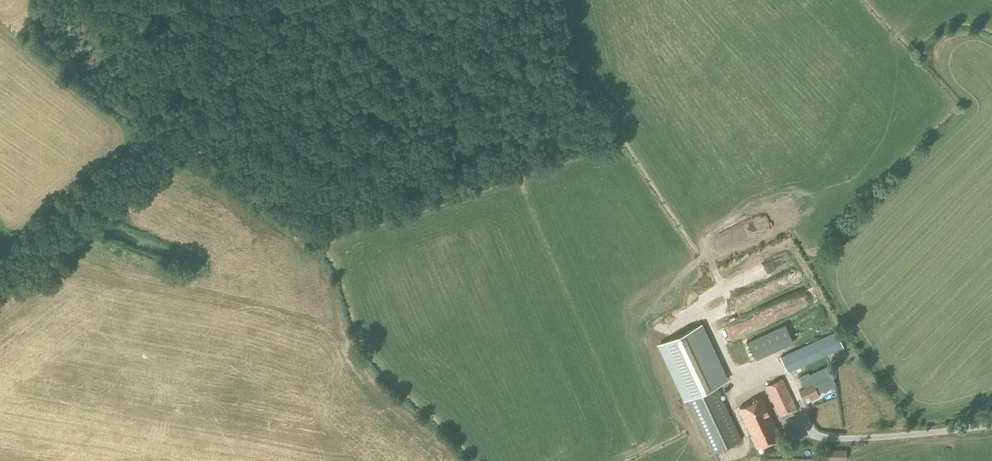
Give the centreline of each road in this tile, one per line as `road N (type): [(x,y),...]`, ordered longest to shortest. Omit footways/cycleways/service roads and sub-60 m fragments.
road 1 (unclassified): [(824,439),(991,426)]

